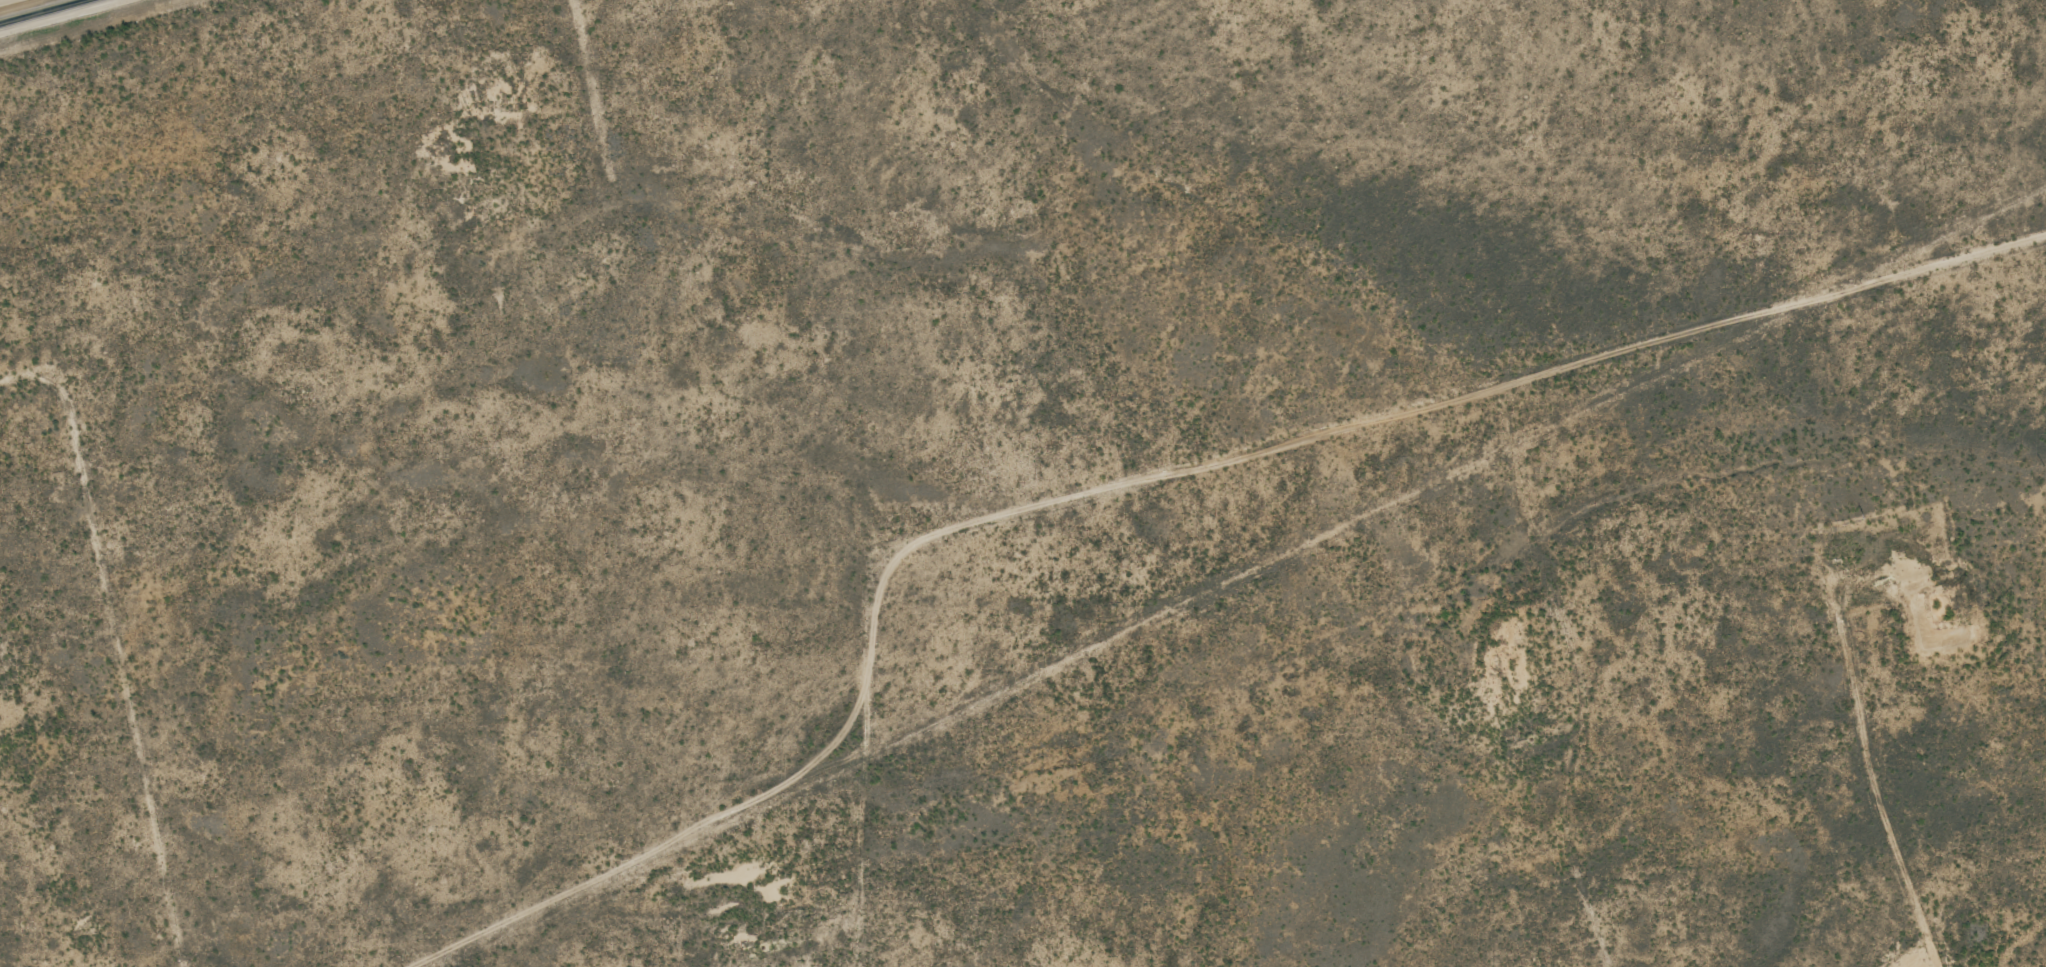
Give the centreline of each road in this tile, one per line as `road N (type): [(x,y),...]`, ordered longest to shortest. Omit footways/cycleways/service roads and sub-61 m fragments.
road 1 (track): [(2045,294),(896,603),(867,621),(847,650),(820,966)]
road 2 (track): [(136,966),(22,444),(11,426),(0,429)]

